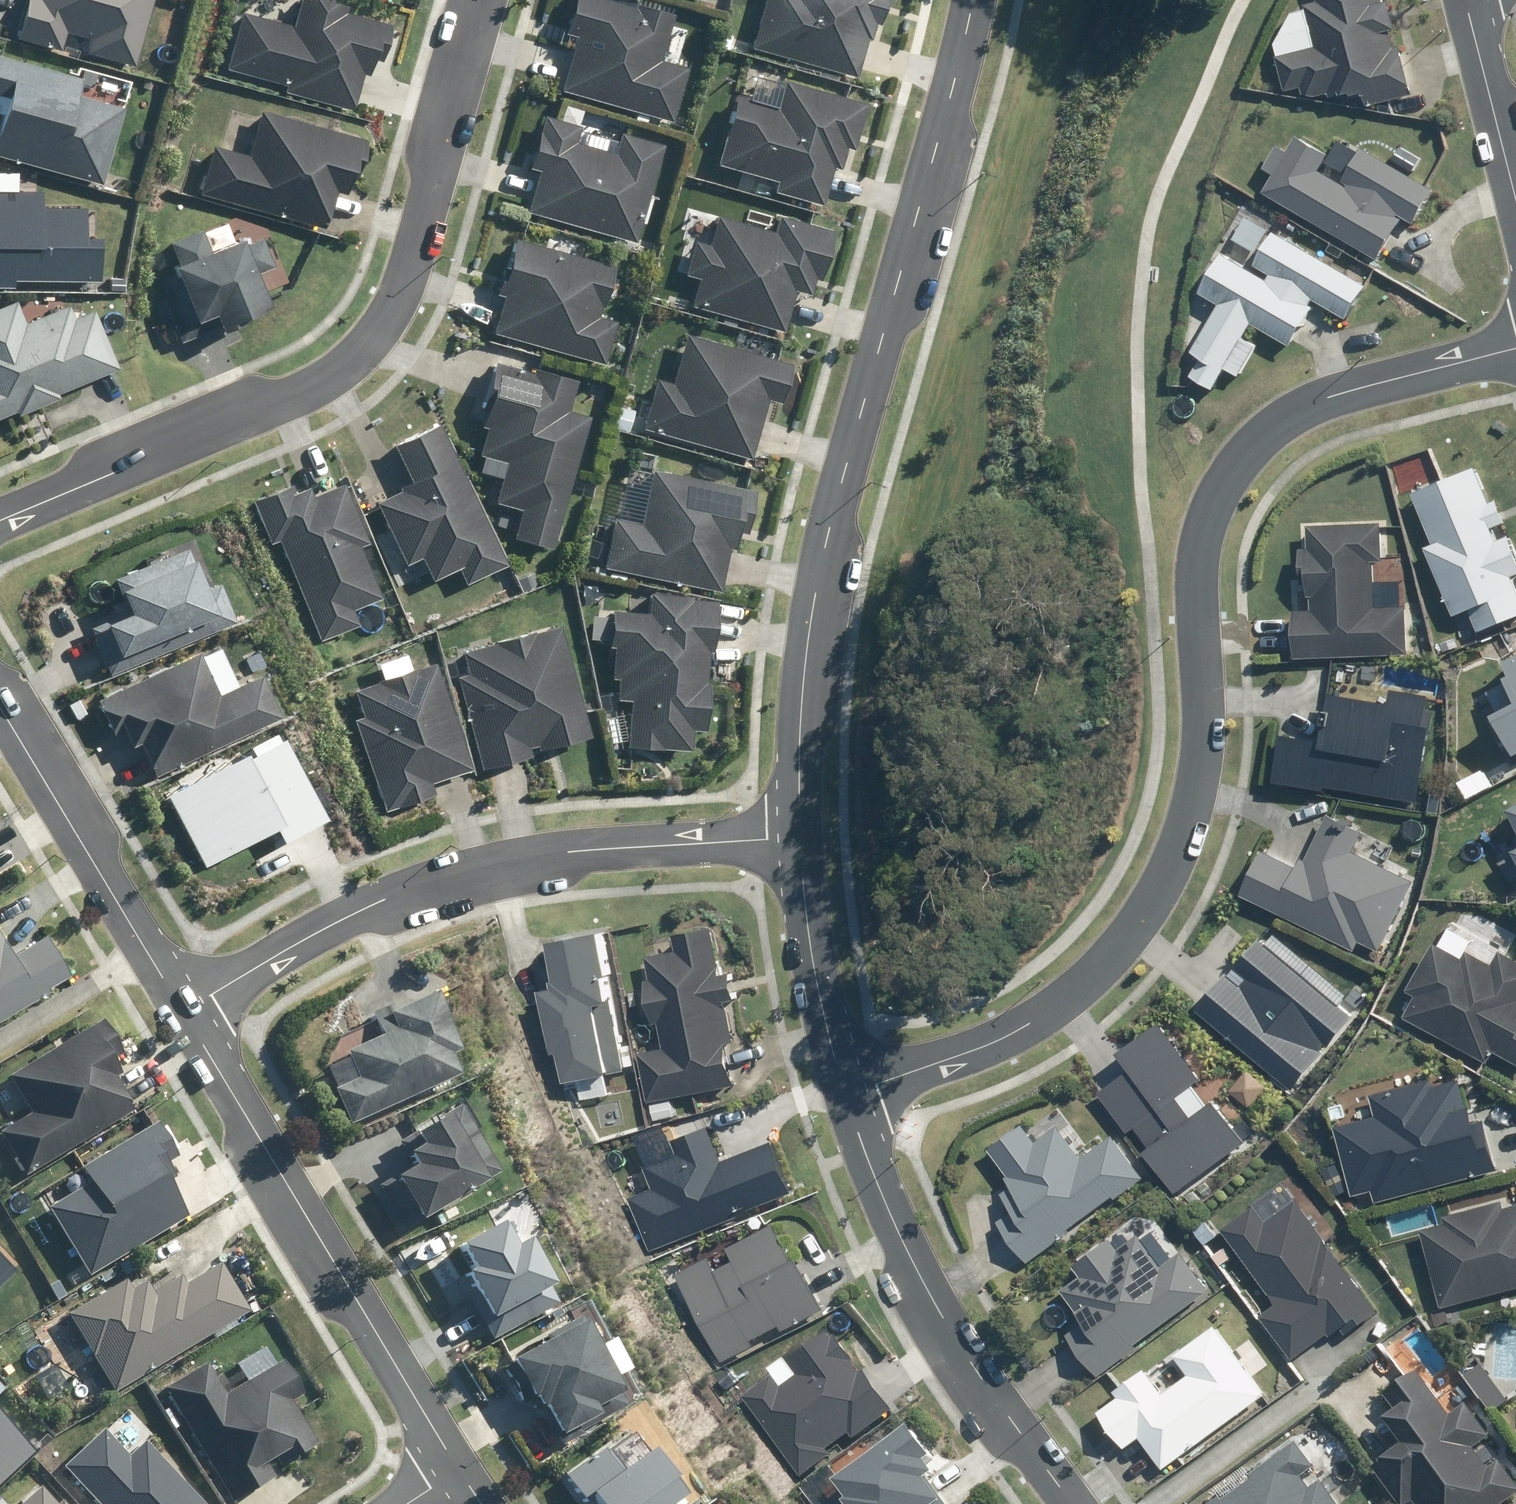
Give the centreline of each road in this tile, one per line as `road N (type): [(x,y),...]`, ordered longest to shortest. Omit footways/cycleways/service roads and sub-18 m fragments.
road 1 (residential): [(841,1081),(1068,1003),(1132,930),(1201,776),(1196,559),(1215,494),(1236,461),(1294,407),(1515,346)]
road 2 (residential): [(967,0),(868,367),(821,586),(797,836)]
road 3 (residential): [(483,0),(387,308),(343,358),(0,517)]
road 4 (residential): [(186,1002),(340,925),(485,869),(576,850),(797,836)]
road 5 (residential): [(453,1471),(186,1002)]
road 6 (residential): [(841,1081),(886,1223),(944,1333),(1070,1503)]
road 7 (residential): [(186,1002),(12,721)]
road 8 (residential): [(797,836),(841,1081)]
road 9 (residential): [(1515,198),(1465,0)]

